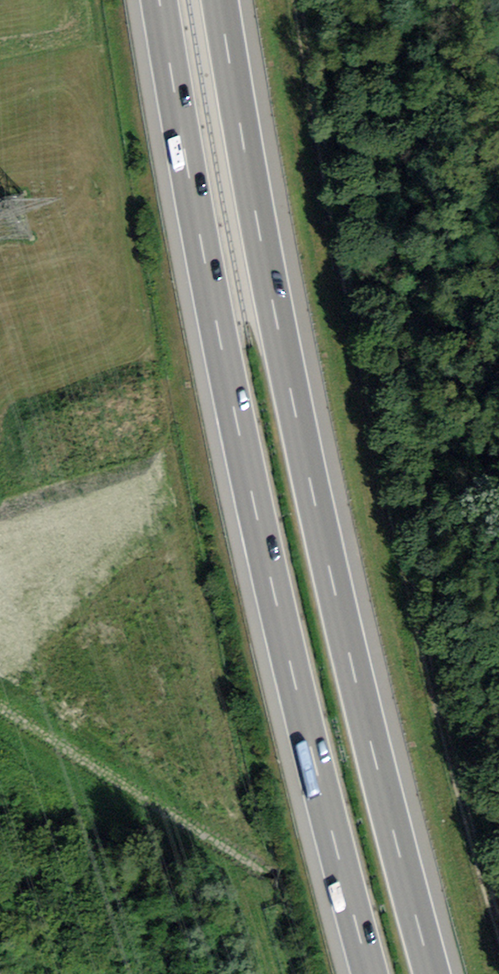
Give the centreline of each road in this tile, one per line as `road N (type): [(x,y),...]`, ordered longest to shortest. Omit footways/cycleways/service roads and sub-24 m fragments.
road 1 (motorway): [(433,973),(311,484),(222,0)]
road 2 (motorway): [(162,0),(251,492),(371,973)]
road 3 (track): [(305,0),(403,566),(498,916)]

